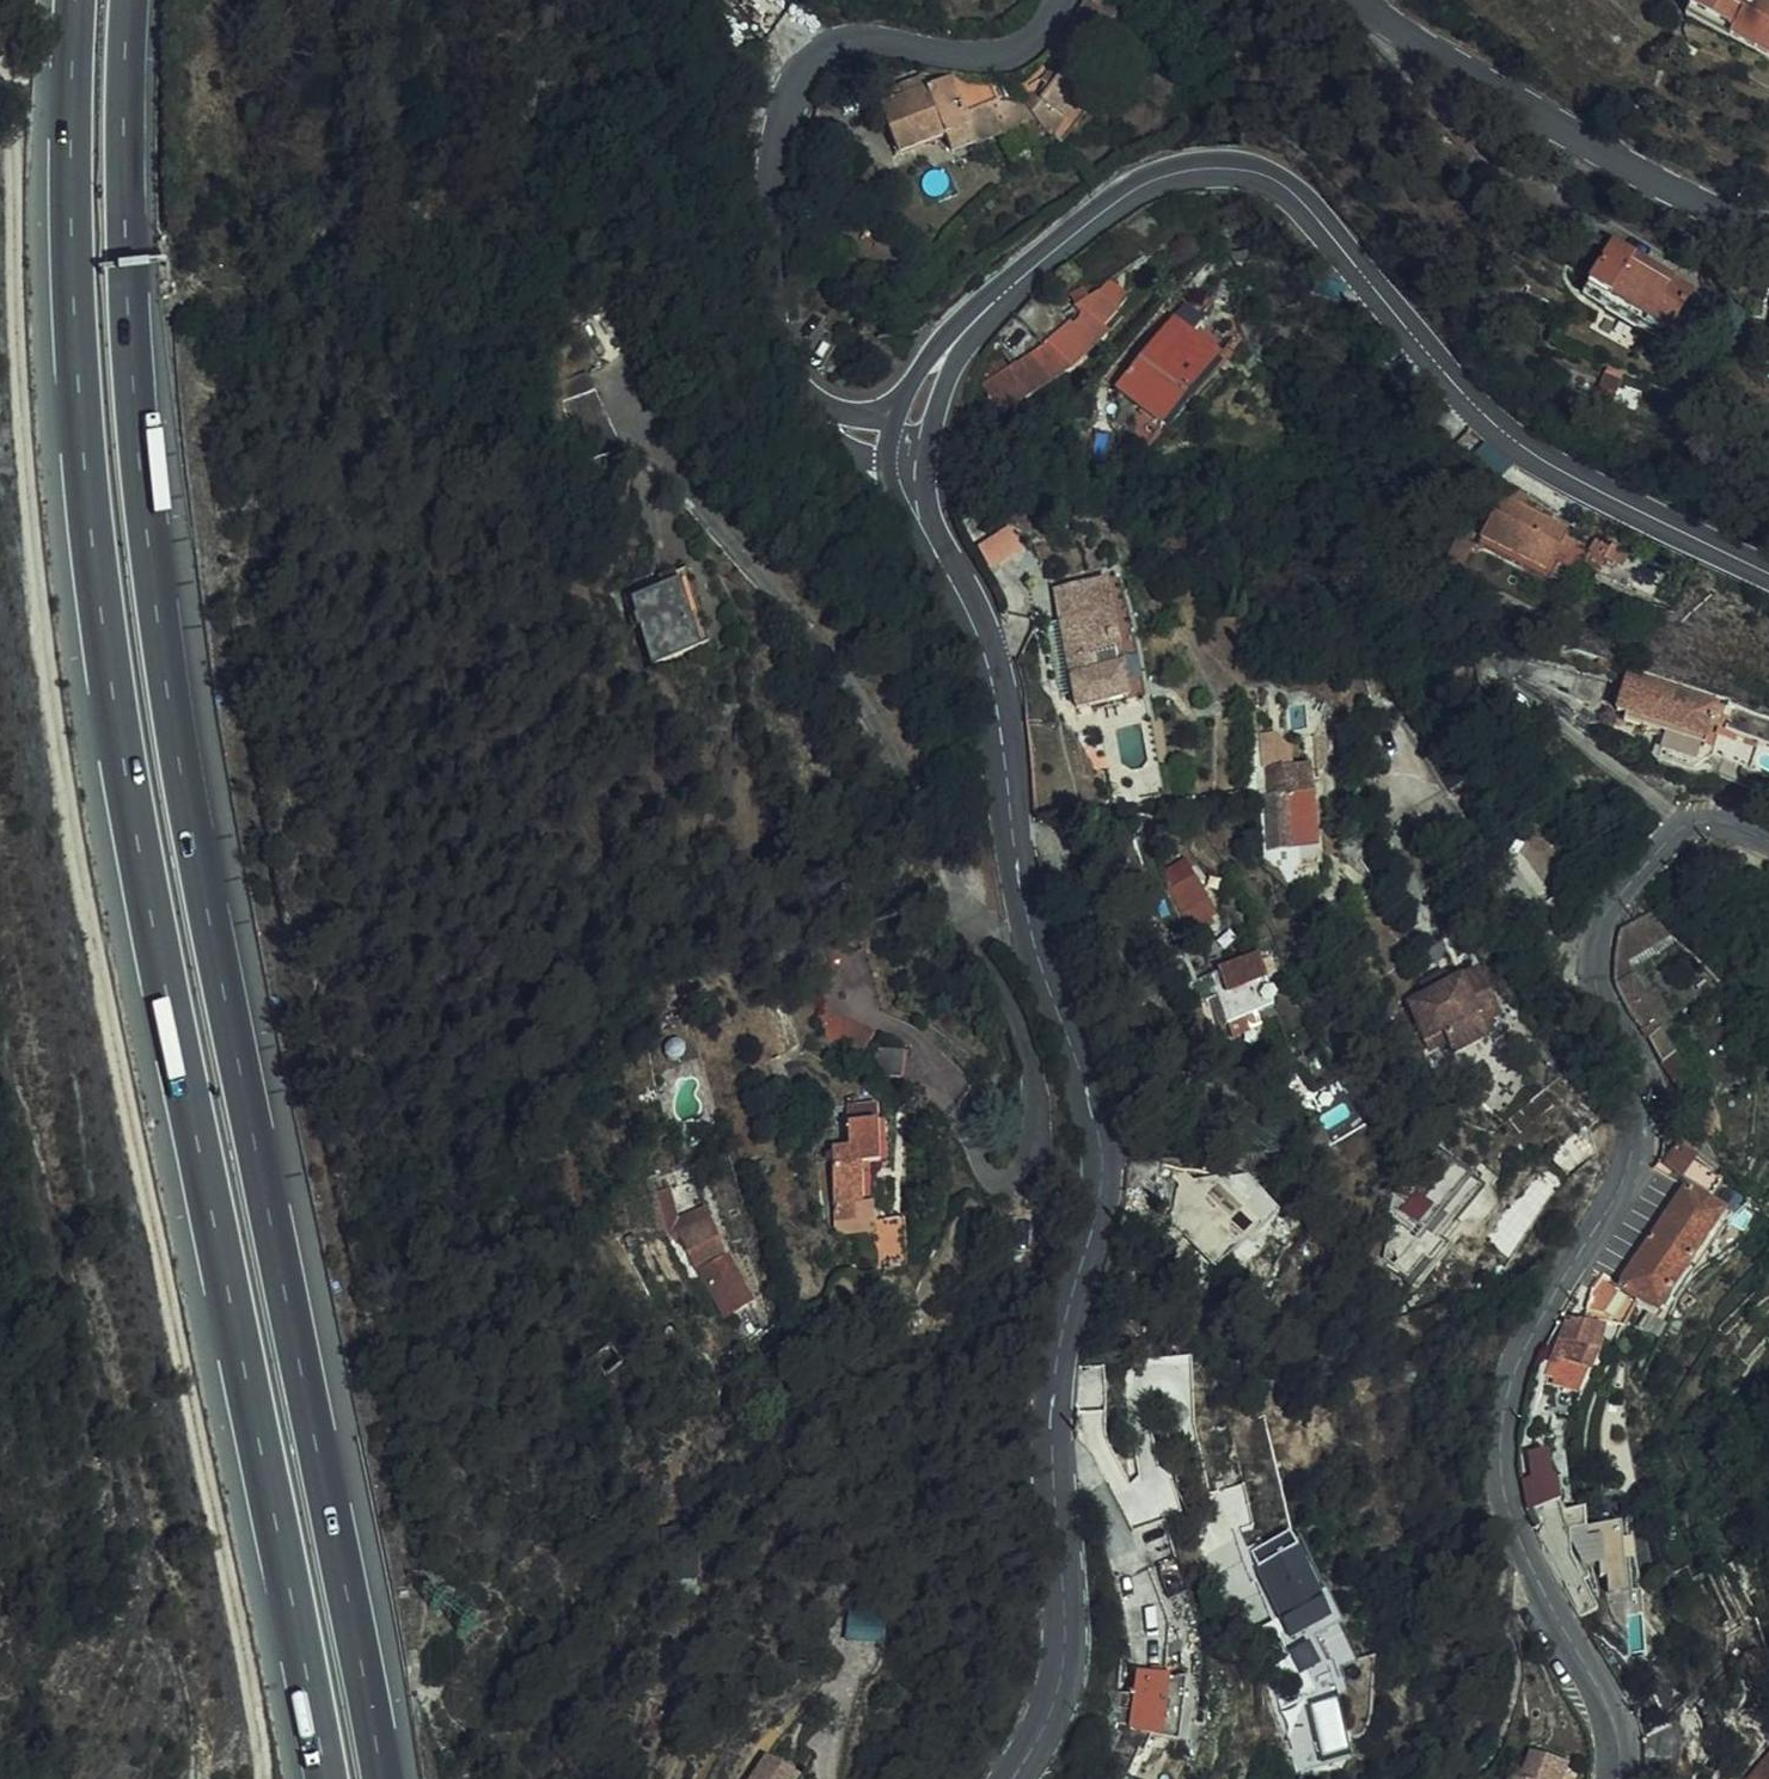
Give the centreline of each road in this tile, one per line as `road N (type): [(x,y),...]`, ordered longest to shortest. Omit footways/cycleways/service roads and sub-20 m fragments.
road 1 (motorway): [(383,1778),(165,675),(130,344),(129,0)]
road 2 (motorway): [(75,0),(73,303),(99,606),(149,907),(326,1778)]
road 3 (track): [(265,1778),(266,1757),(142,1182),(36,593),(16,350),(9,105),(0,69)]
road 4 (secondary): [(1011,1778),(1061,1686),(1068,1643),(1051,1417),(1063,1328),(1097,1227),(1106,1145),(1094,1087),(1029,922),(997,711),(978,634),(928,542),(912,481),(916,436)]
road 5 (tertiary): [(1613,1778),(1609,1701),(1519,1540),(1507,1501),(1507,1384),(1634,1148),(1632,1109),(1597,967),(1599,926),(1670,833),(1705,827),(1768,846)]
road 6 (secondary): [(916,436),(924,396),(952,342),(1033,264),(1142,184),(1201,168),(1262,175),(1314,213),(1476,412),(1542,464),(1768,570)]
road 7 (tertiary): [(1059,0),(1029,44),(987,57),(913,51),(859,36),(817,50),(795,76),(776,130),(765,329),(784,383),(832,422),(916,436)]
road 8 (tertiary): [(1768,228),(1660,187),(1405,37),(1360,0)]

